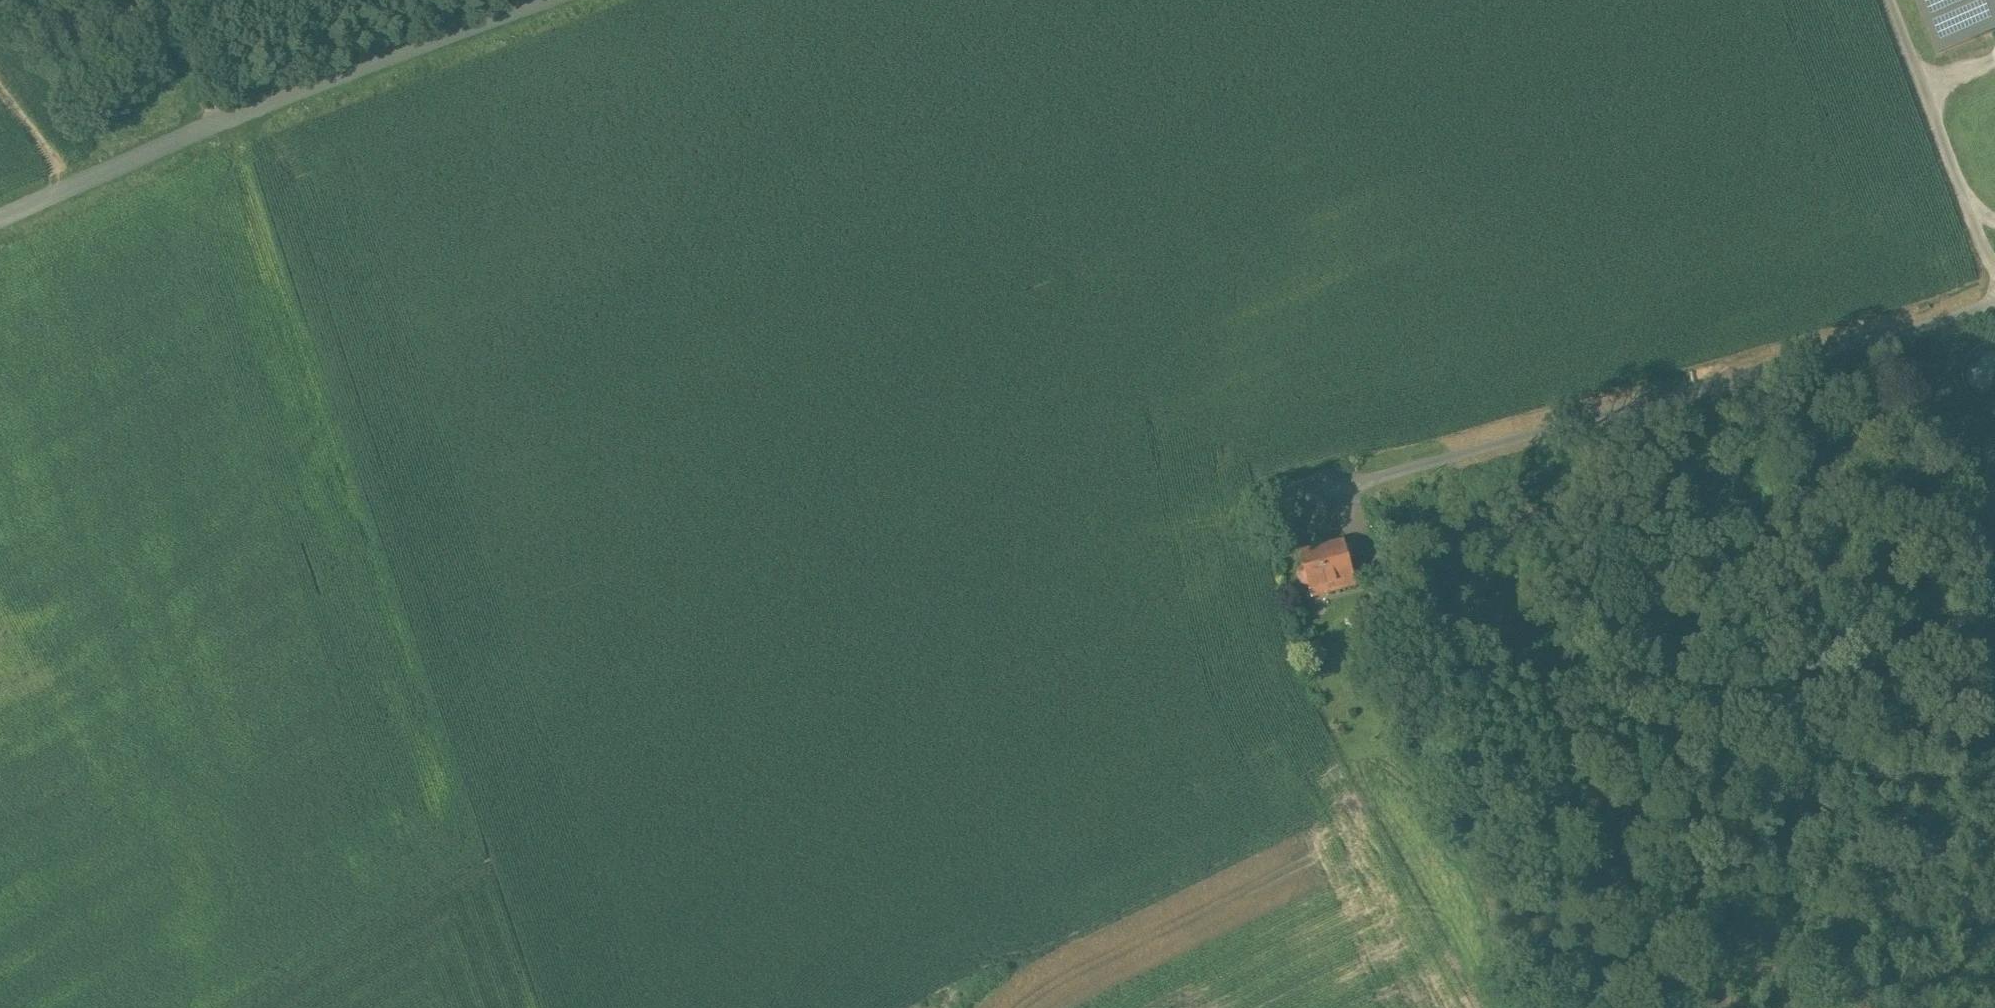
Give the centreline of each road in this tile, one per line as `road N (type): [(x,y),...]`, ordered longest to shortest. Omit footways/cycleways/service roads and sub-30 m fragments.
road 1 (unclassified): [(1293,499),(1994,292)]
road 2 (unclassified): [(547,0),(235,116),(0,219)]
road 3 (unclassified): [(1994,261),(1985,254),(1890,0)]

